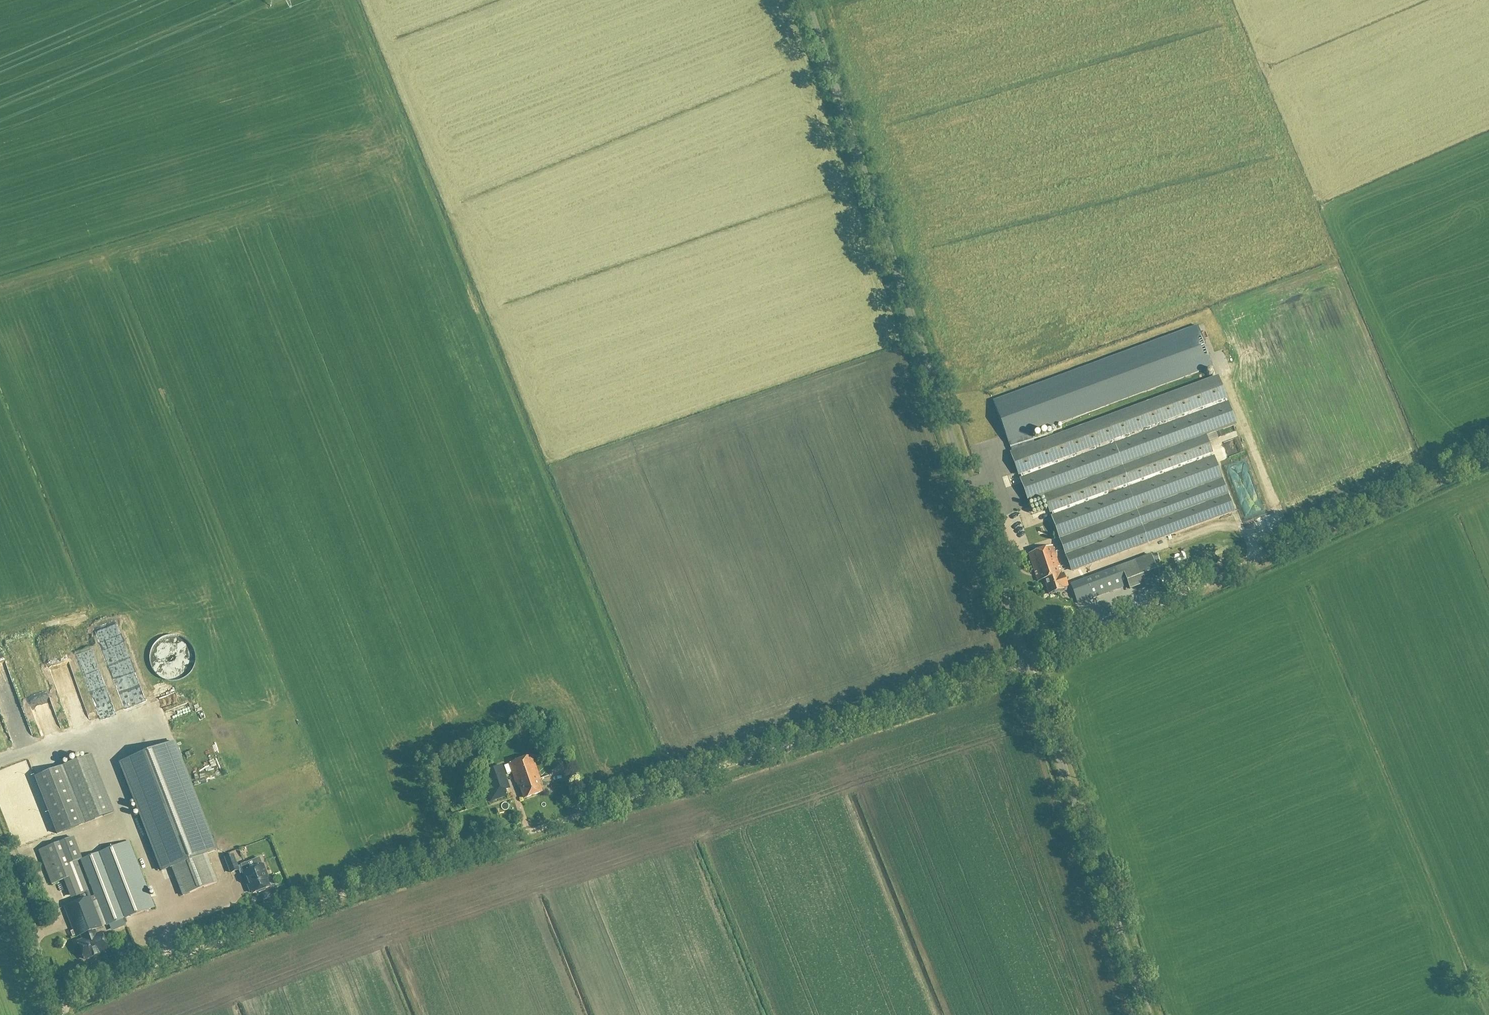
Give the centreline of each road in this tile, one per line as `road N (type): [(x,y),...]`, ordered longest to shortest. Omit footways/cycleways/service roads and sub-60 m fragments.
road 1 (track): [(59,1003),(281,918),(1028,663),(1488,458)]
road 2 (unclassified): [(1145,1014),(806,0)]
road 3 (unclassified): [(64,1014),(0,852)]

